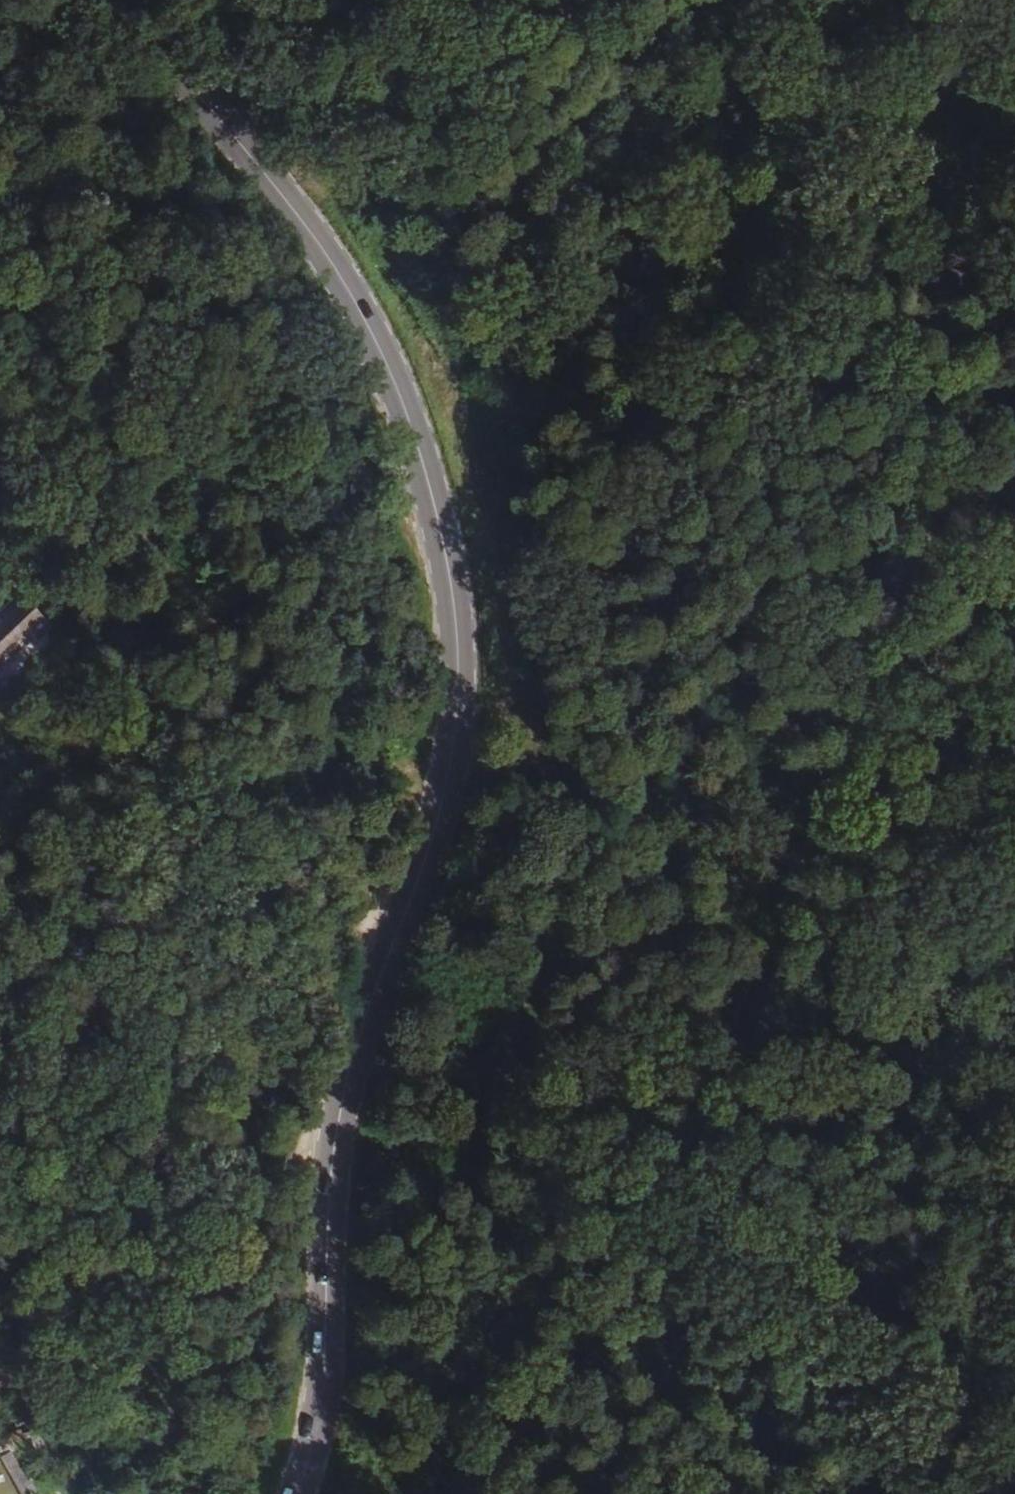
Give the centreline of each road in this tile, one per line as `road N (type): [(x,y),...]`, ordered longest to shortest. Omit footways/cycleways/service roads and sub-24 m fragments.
road 1 (secondary): [(291,1493),(312,1435),(334,1135),(365,1026),(436,834),(458,727),(460,650),(434,506),(403,400),(358,305),(266,175),(121,0)]
road 2 (track): [(1014,319),(992,347),(947,496),(756,989),(685,1102)]
road 3 (track): [(458,727),(528,732),(567,799),(580,872),(535,1033),(581,1124),(622,1140),(685,1102)]

